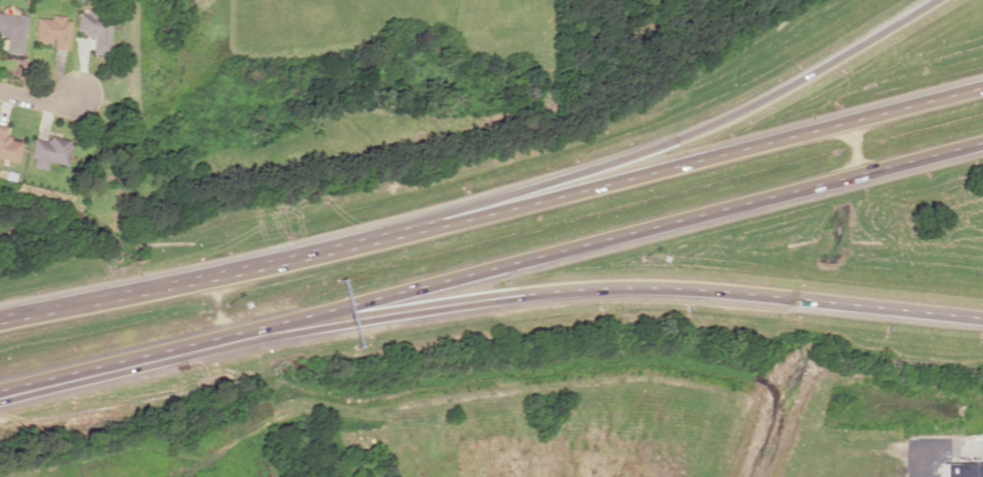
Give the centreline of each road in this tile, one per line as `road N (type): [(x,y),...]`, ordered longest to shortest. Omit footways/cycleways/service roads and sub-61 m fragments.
road 1 (motorway): [(0,395),(982,142)]
road 2 (motorway): [(982,85),(298,262),(0,320)]
road 3 (motorway): [(244,333),(525,292),(650,284),(982,316)]
road 4 (motorway): [(929,0),(781,87),(642,153),(298,262)]

